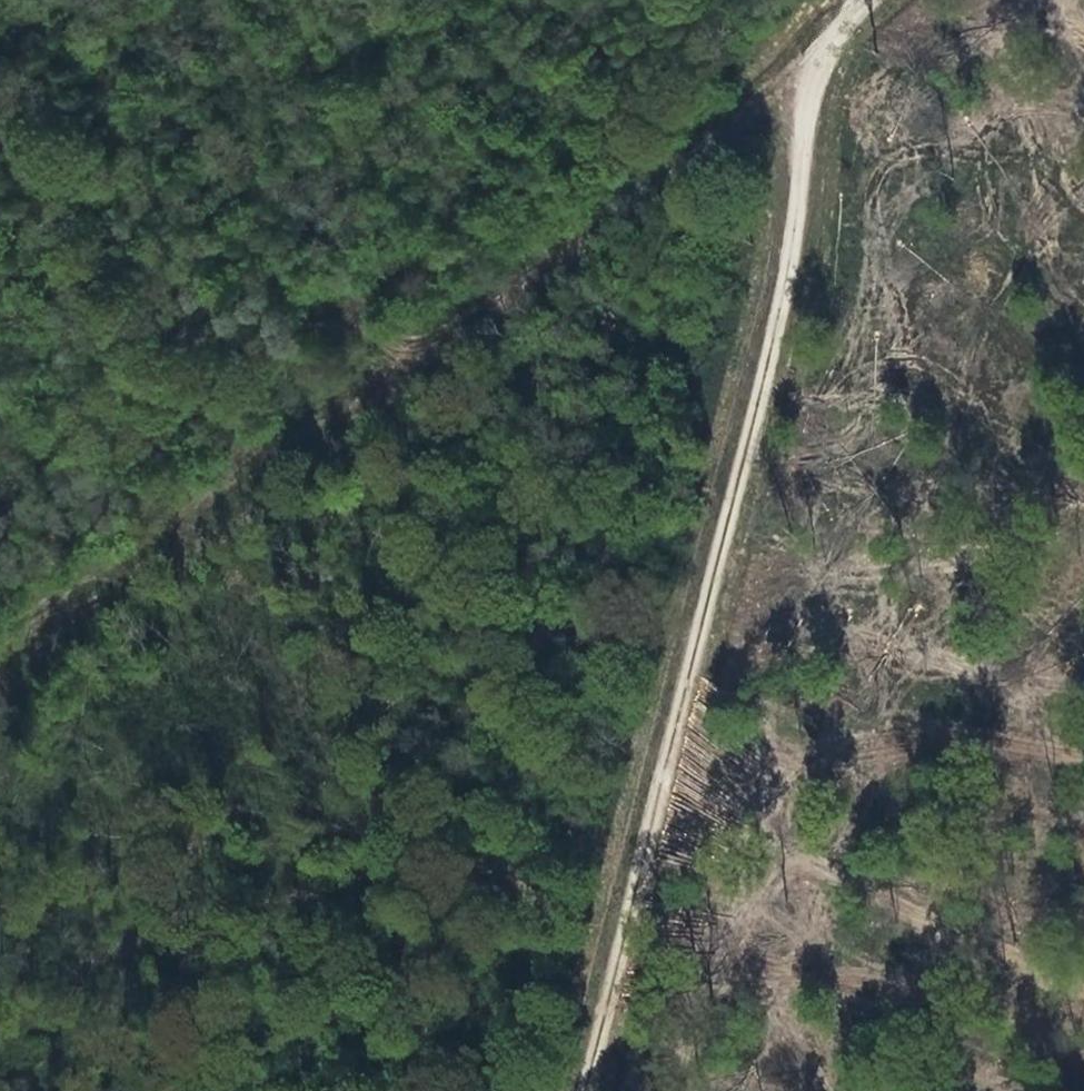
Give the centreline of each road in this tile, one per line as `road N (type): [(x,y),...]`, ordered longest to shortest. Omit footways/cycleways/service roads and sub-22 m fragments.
road 1 (track): [(581,1090),(768,364),(817,80),(829,43),(869,0)]
road 2 (track): [(0,635),(829,43)]

